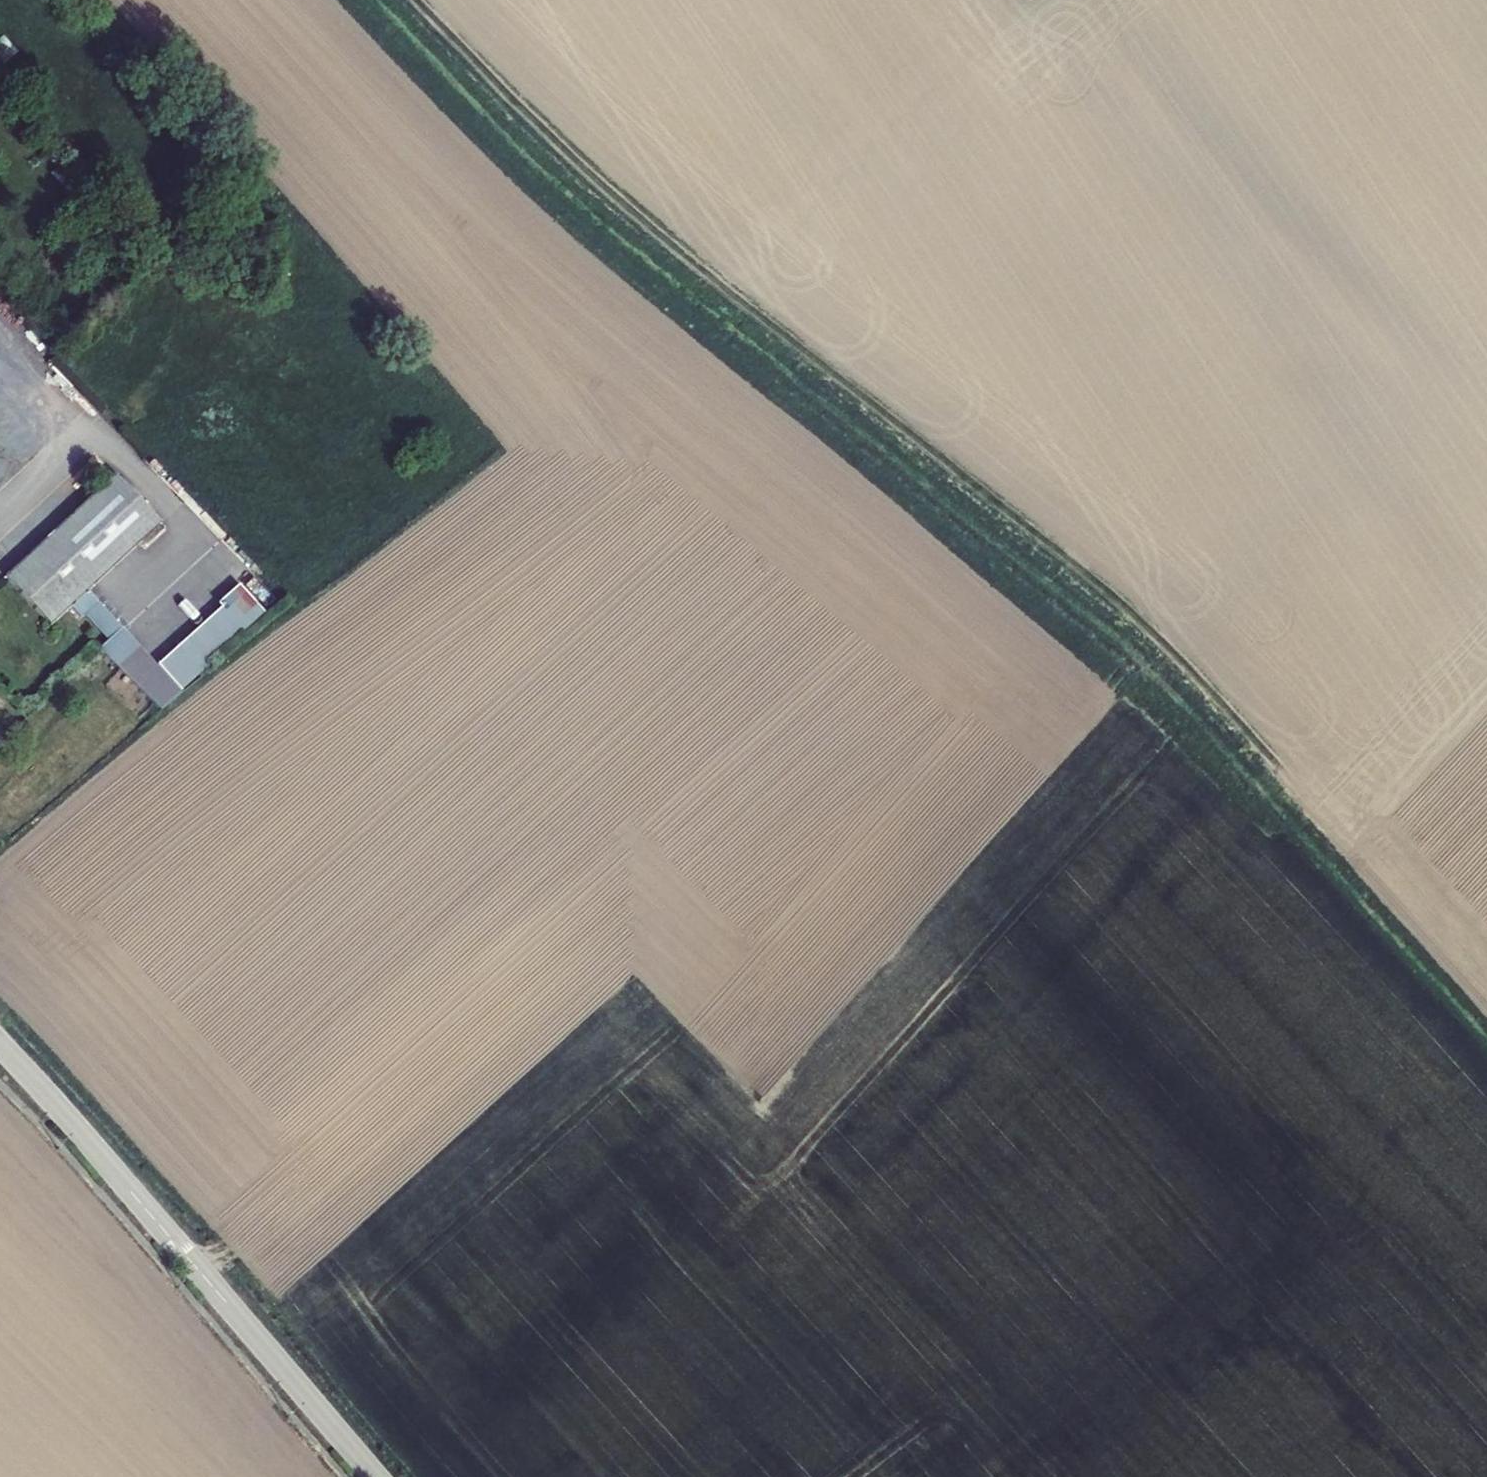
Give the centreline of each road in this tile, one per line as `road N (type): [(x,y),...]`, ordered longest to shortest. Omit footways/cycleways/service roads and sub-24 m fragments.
road 1 (unclassified): [(0,1044),(376,1476)]

